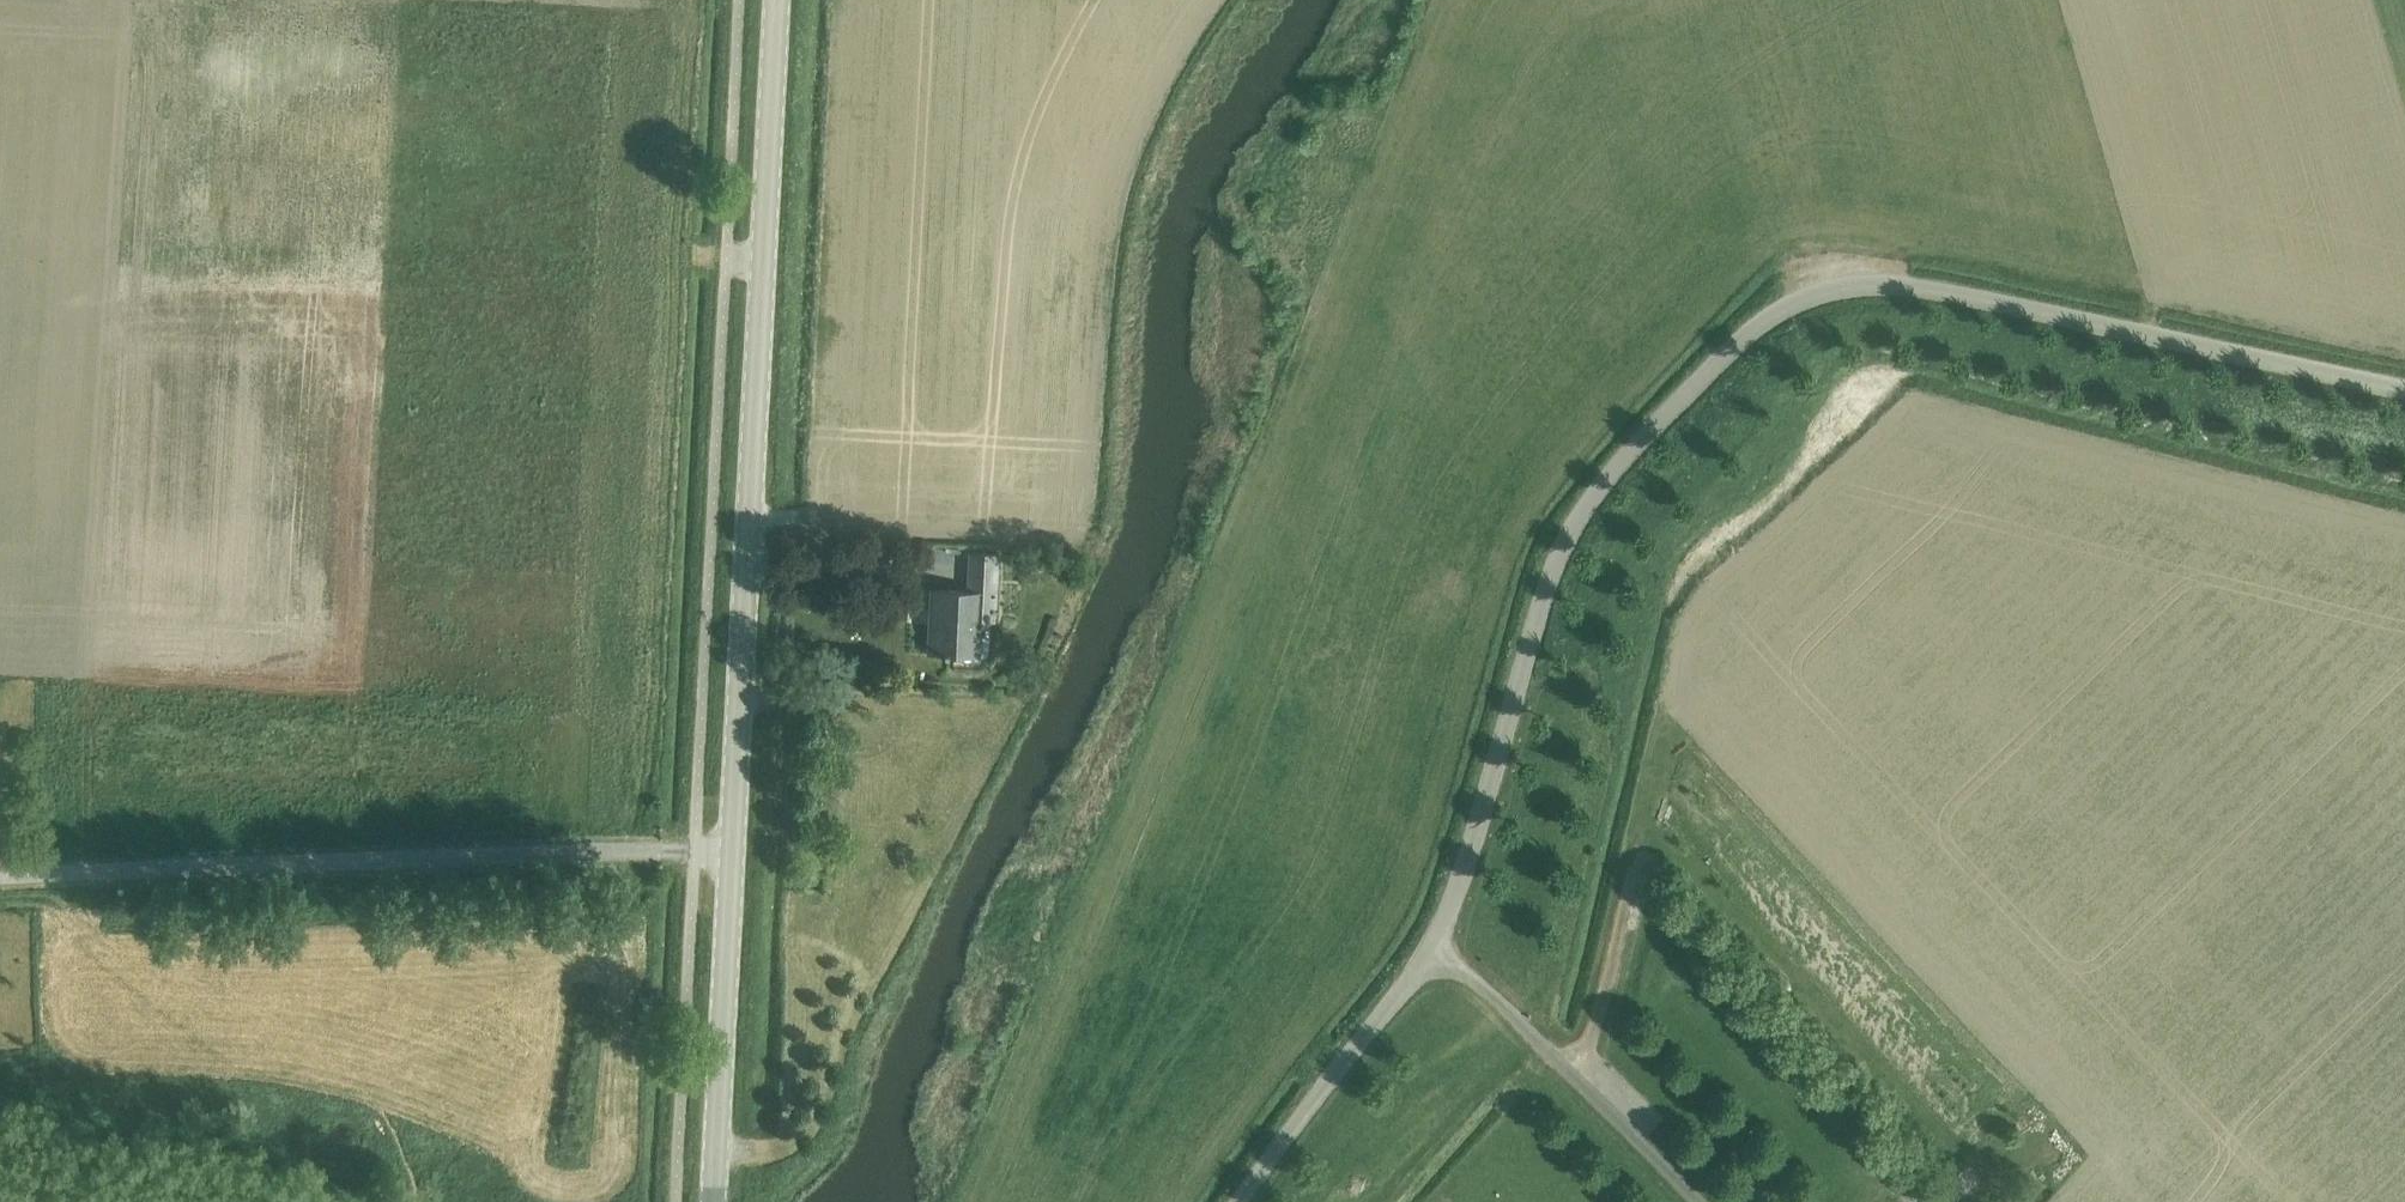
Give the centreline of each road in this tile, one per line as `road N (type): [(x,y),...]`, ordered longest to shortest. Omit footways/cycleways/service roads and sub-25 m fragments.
road 1 (unclassified): [(1238,1201),(1446,924),(1553,545),(1596,488),(1788,299),(1861,284),(2404,395)]
road 2 (secondary): [(714,1201),(778,0)]

